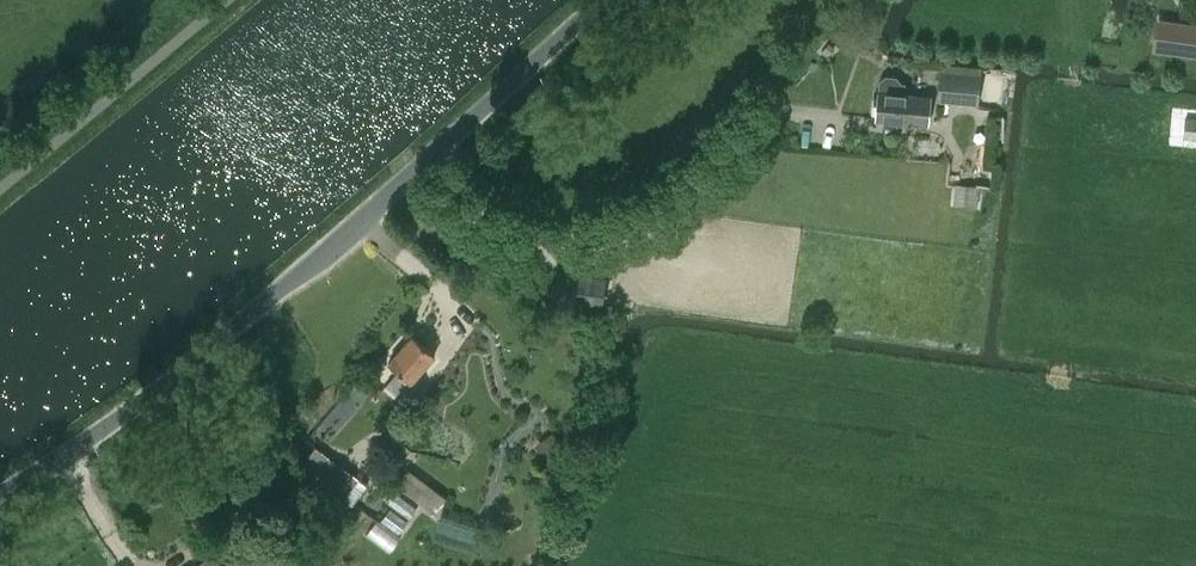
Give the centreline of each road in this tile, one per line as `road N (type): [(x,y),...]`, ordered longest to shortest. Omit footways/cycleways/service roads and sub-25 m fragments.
road 1 (unclassified): [(0,494),(176,384),(611,0)]

